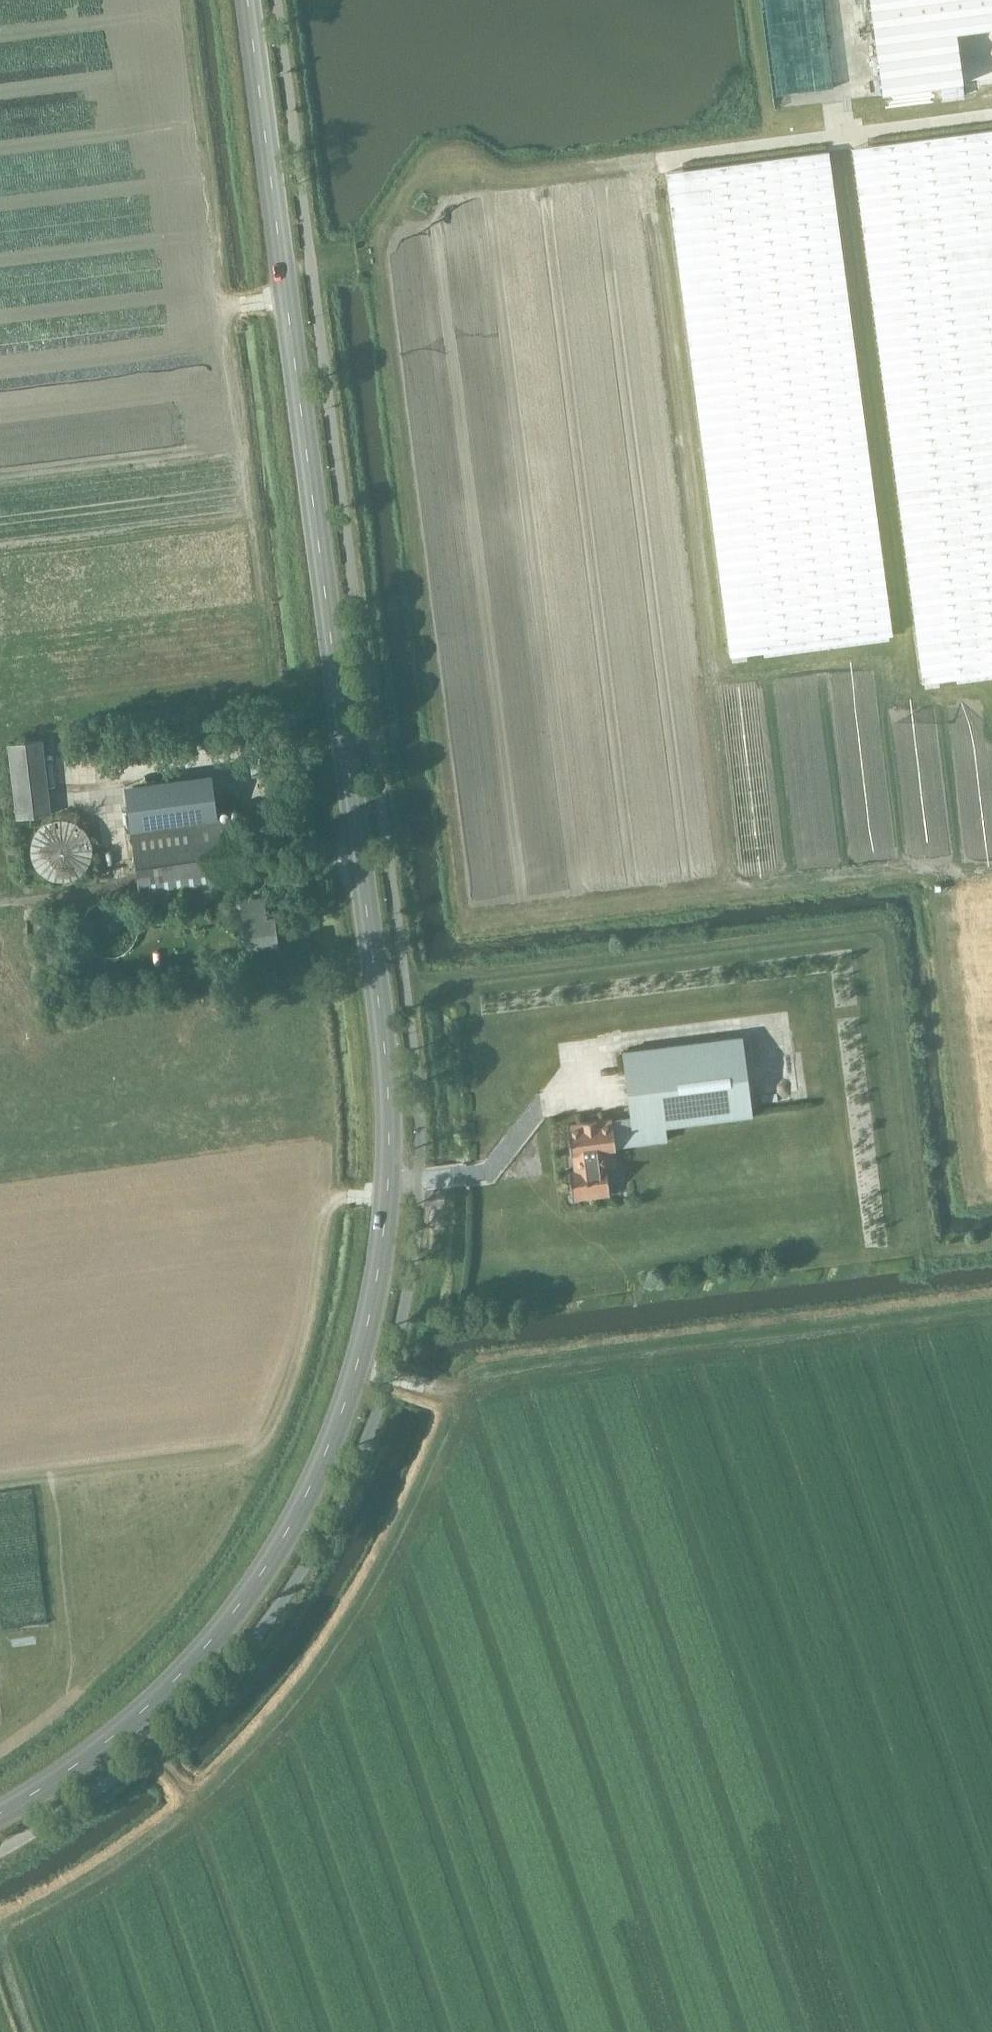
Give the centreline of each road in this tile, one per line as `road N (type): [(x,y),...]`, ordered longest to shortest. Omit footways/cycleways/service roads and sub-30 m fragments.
road 1 (tertiary): [(0,1816),(137,1717),(233,1616),(319,1469),(348,1397),(378,1278),(387,1070),(246,0)]

